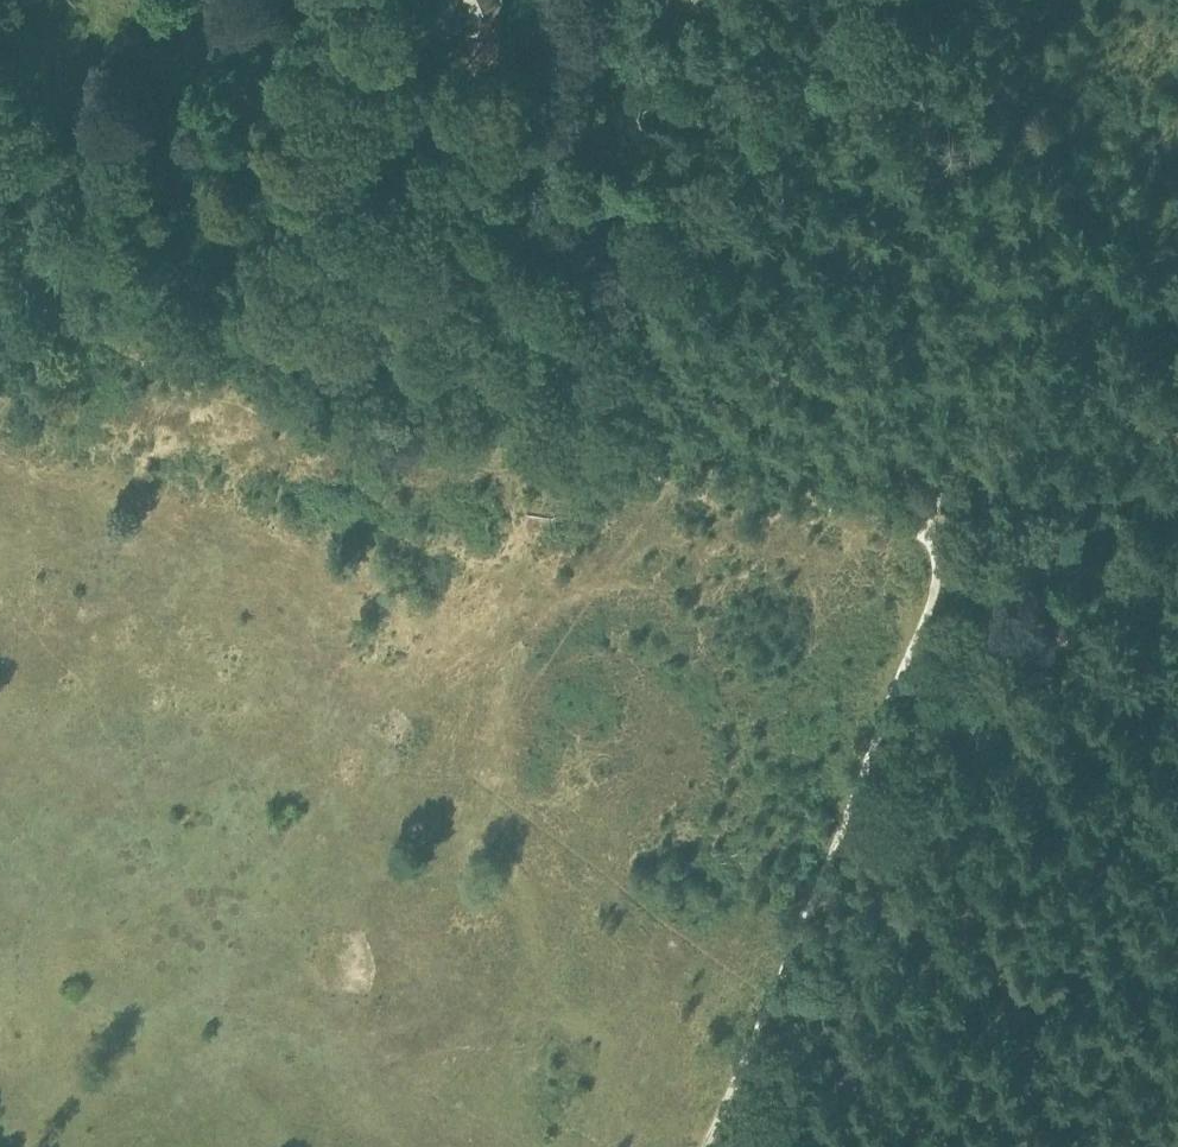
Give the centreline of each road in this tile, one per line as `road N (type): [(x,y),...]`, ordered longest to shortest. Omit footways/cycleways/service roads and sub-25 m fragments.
road 1 (track): [(1177,590),(1025,578),(993,606),(772,1146)]
road 2 (track): [(648,0),(629,29),(573,43),(537,137),(534,191),(550,224),(617,307)]
road 3 (track): [(1177,1104),(877,890)]
road 4 (track): [(1177,682),(993,606)]
road 5 (track): [(534,191),(509,114),(503,15)]

